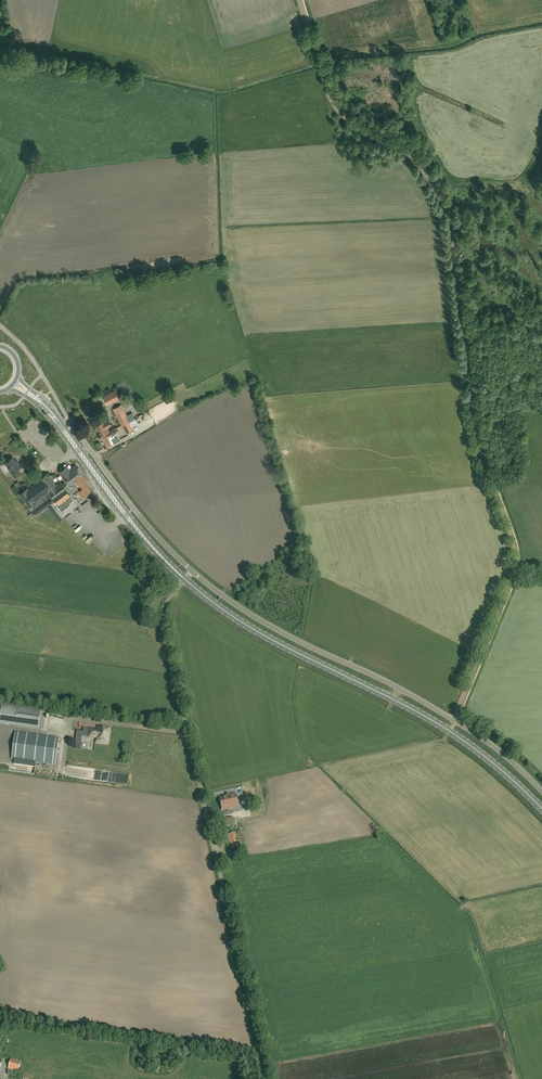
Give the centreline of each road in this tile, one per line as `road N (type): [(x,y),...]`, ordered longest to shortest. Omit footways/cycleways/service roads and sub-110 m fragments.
road 1 (track): [(300,0),(338,109),(413,155),(450,210),(476,426),(515,552),(512,578)]
road 2 (unclassified): [(269,1078),(164,627),(165,609),(185,580)]
road 3 (primary): [(541,809),(450,731),(261,635),(185,580)]
road 4 (unclassified): [(541,792),(455,721),(293,640),(192,572)]
road 5 (track): [(512,578),(450,731)]
road 6 (primary): [(185,580),(81,454)]
road 7 (unclassified): [(192,572),(89,449)]

